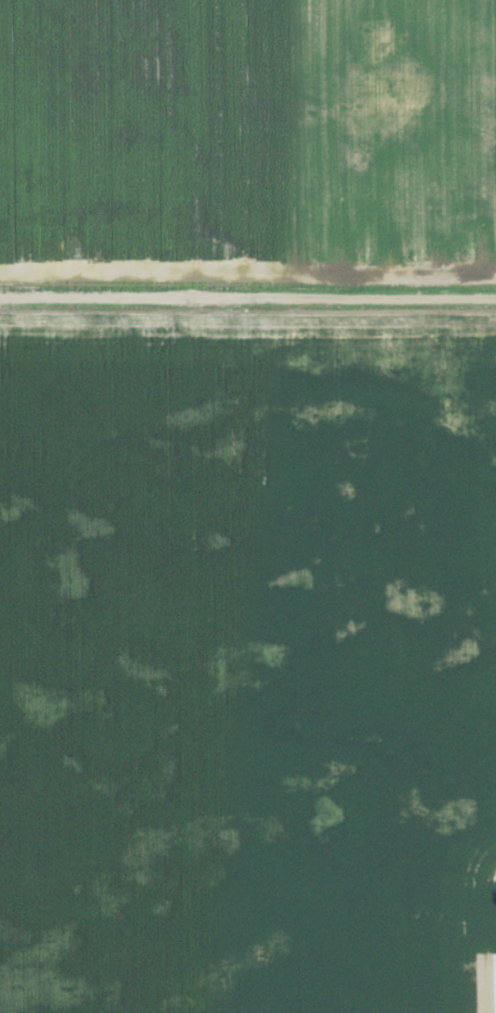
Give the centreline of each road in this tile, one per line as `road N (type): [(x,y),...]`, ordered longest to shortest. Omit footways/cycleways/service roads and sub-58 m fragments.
road 1 (residential): [(0,302),(495,300)]

